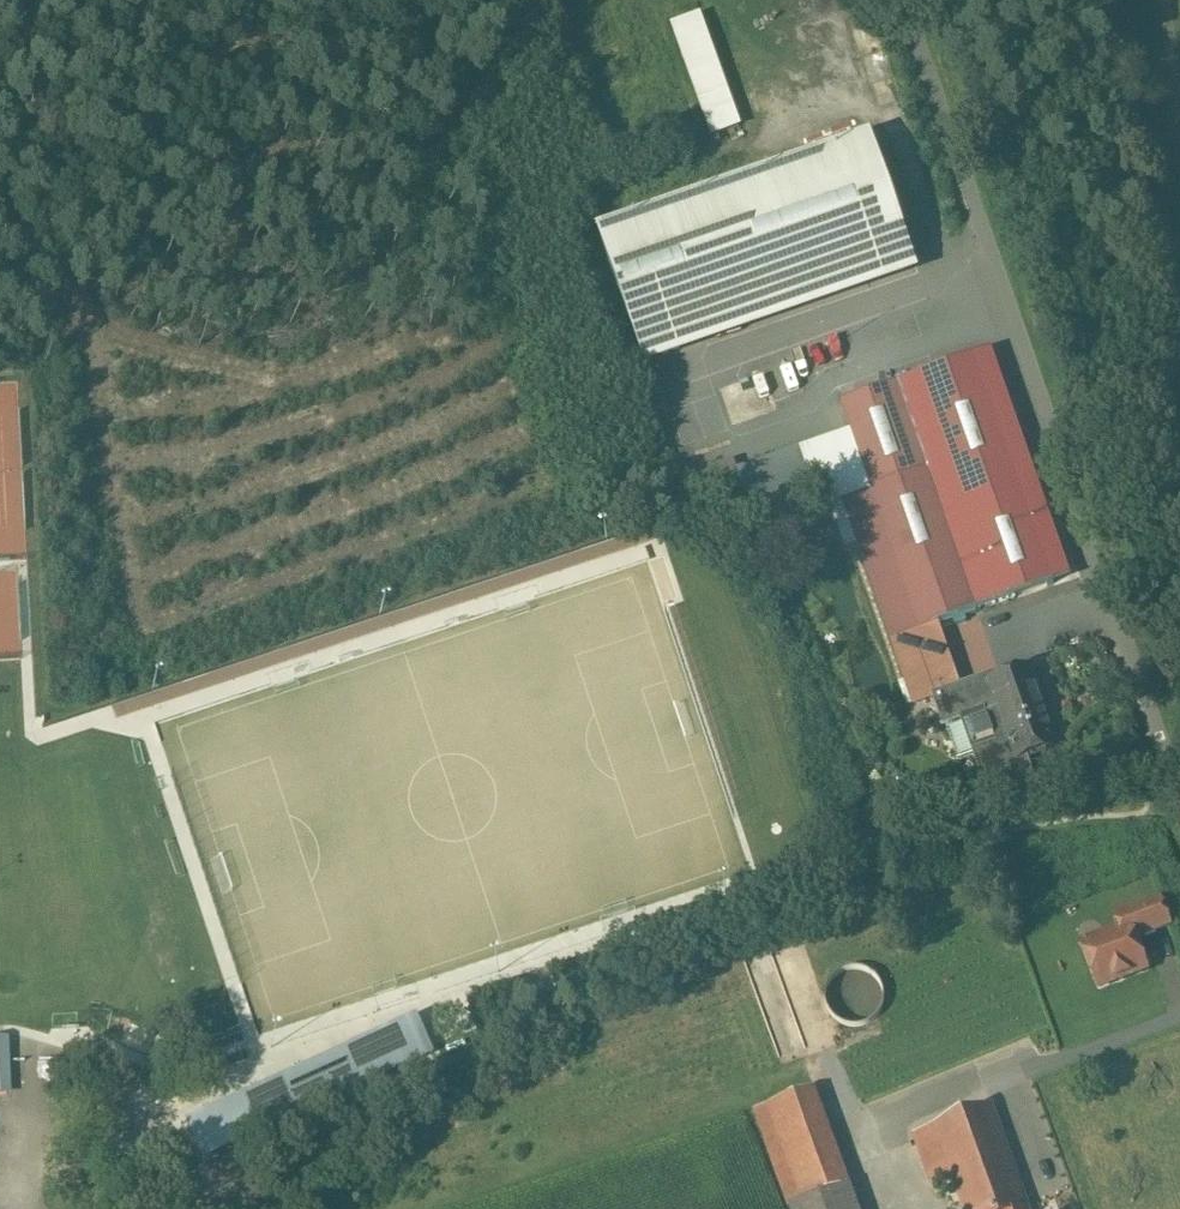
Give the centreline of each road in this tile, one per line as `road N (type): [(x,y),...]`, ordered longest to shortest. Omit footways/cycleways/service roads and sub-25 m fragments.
road 1 (unclassified): [(905,0),(1179,785)]

